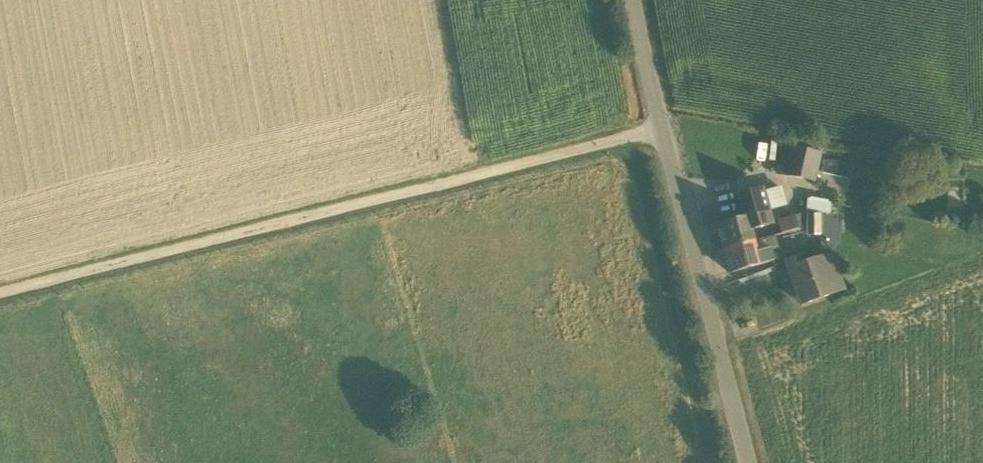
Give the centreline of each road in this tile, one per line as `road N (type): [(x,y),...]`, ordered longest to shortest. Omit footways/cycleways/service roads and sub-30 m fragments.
road 1 (track): [(0,295),(657,130)]
road 2 (residential): [(623,0),(745,462)]

